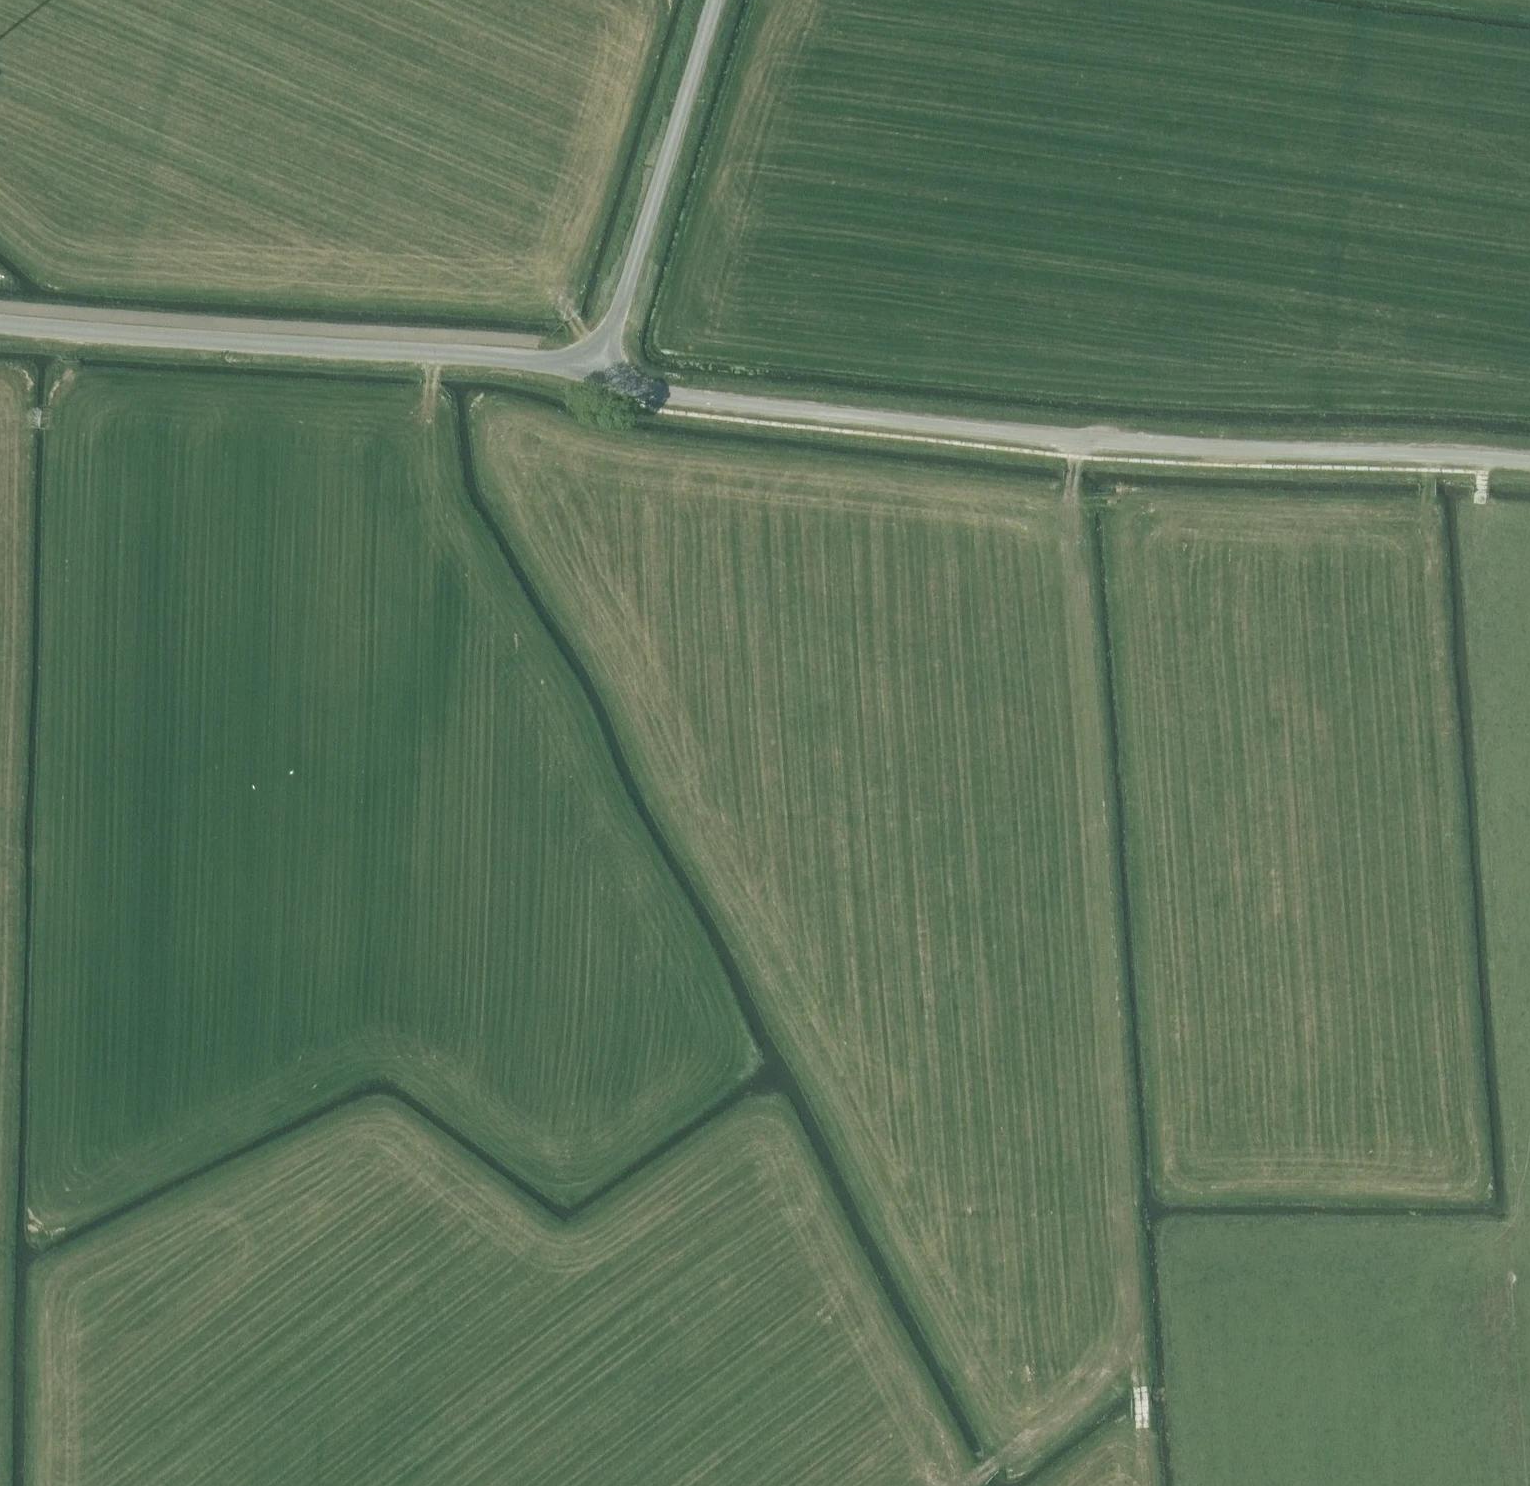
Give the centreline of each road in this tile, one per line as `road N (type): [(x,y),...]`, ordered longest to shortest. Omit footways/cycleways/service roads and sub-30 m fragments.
road 1 (unclassified): [(1529,467),(1077,450),(649,393),(595,375)]
road 2 (unclassified): [(595,375),(528,359),(0,321)]
road 3 (unclassified): [(595,375),(712,0)]

